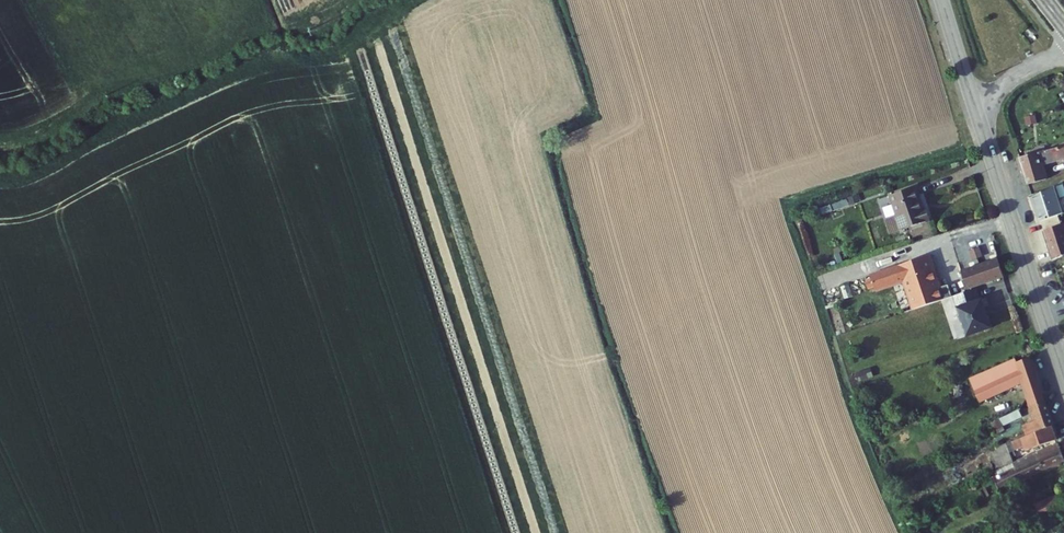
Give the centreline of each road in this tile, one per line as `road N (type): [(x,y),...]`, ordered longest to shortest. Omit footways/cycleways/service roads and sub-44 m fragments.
road 1 (unclassified): [(979,120),(1063,376)]
road 2 (unclassified): [(942,0),(979,120)]

